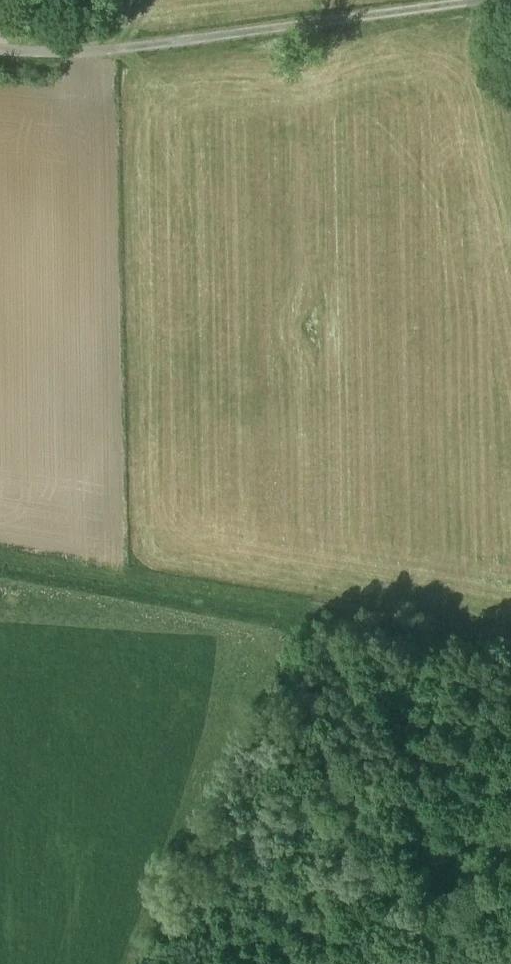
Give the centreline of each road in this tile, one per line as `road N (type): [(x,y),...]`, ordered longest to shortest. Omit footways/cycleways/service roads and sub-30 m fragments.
road 1 (unclassified): [(0,50),(107,49),(459,0)]

